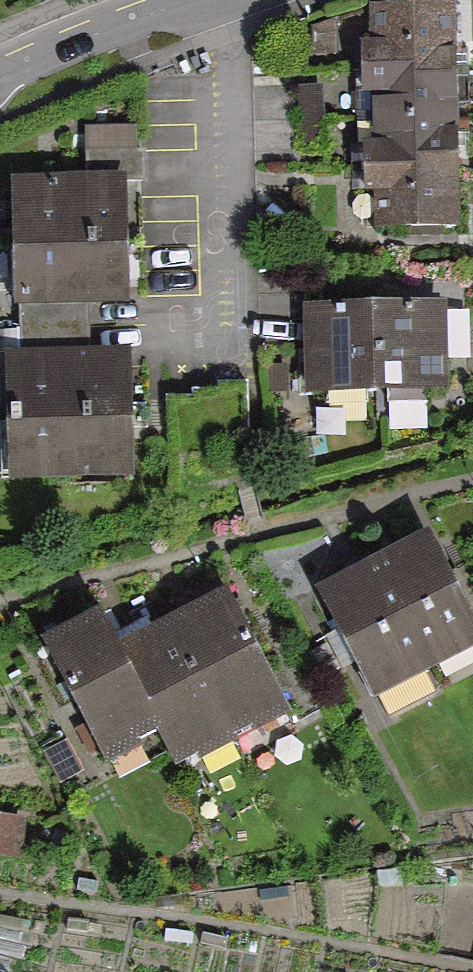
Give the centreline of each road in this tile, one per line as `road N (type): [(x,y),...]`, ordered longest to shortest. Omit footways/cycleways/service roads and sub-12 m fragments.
road 1 (residential): [(0,80),(198,0)]

